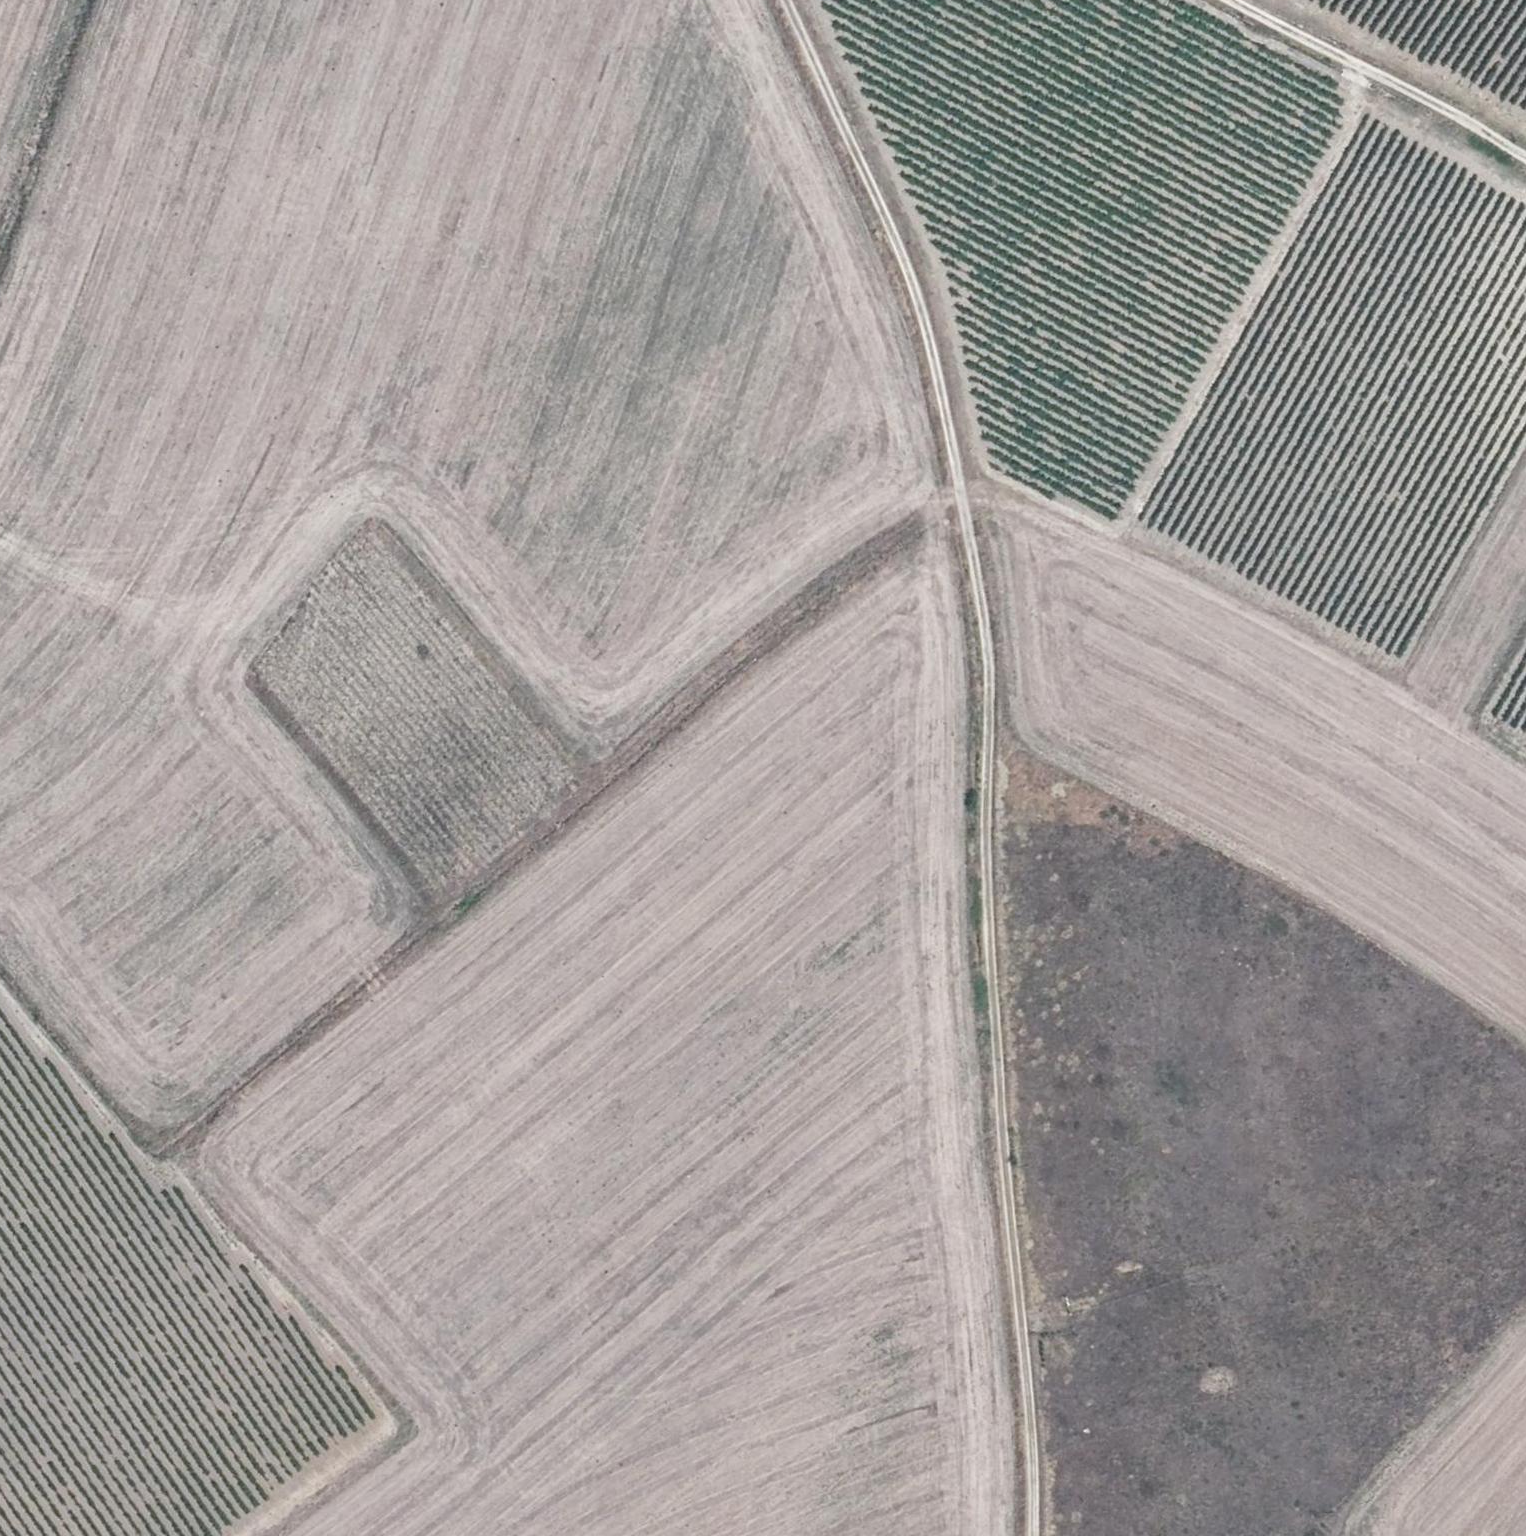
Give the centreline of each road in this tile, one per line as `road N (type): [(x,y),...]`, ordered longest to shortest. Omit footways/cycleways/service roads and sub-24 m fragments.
road 1 (track): [(1034,1535),(995,990),(992,647),(912,276),(790,0)]
road 2 (unclassified): [(1525,157),(1233,0)]

